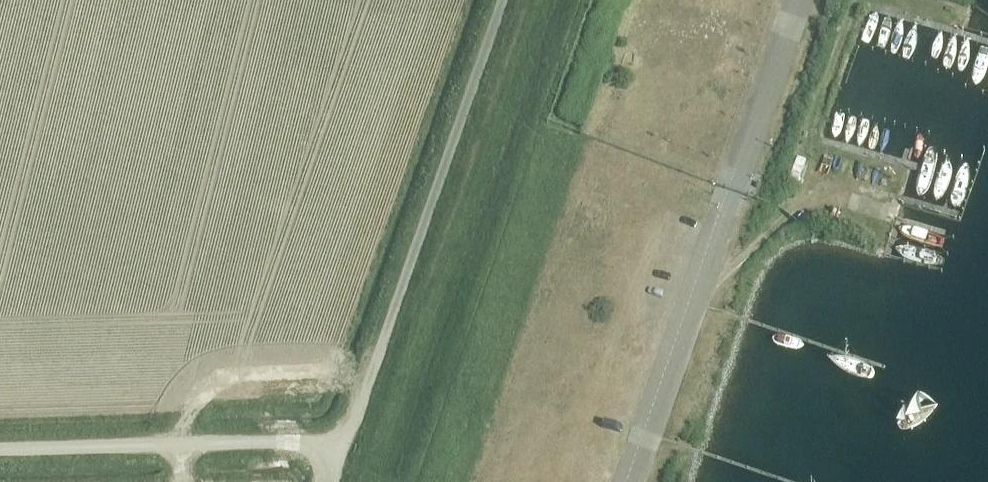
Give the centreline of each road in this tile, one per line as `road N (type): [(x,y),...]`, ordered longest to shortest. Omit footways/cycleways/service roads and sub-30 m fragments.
road 1 (unclassified): [(625,481),(796,0)]
road 2 (unclassified): [(503,0),(343,445)]
road 3 (unclassified): [(0,448),(343,445)]
road 4 (track): [(850,200),(818,189),(712,283),(692,290)]

